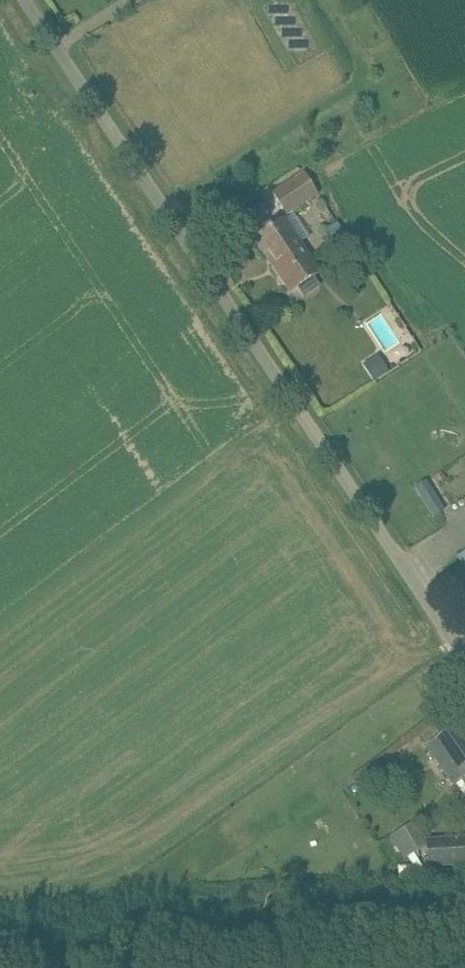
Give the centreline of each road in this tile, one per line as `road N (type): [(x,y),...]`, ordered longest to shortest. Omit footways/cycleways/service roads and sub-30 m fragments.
road 1 (unclassified): [(464,642),(28,0)]

